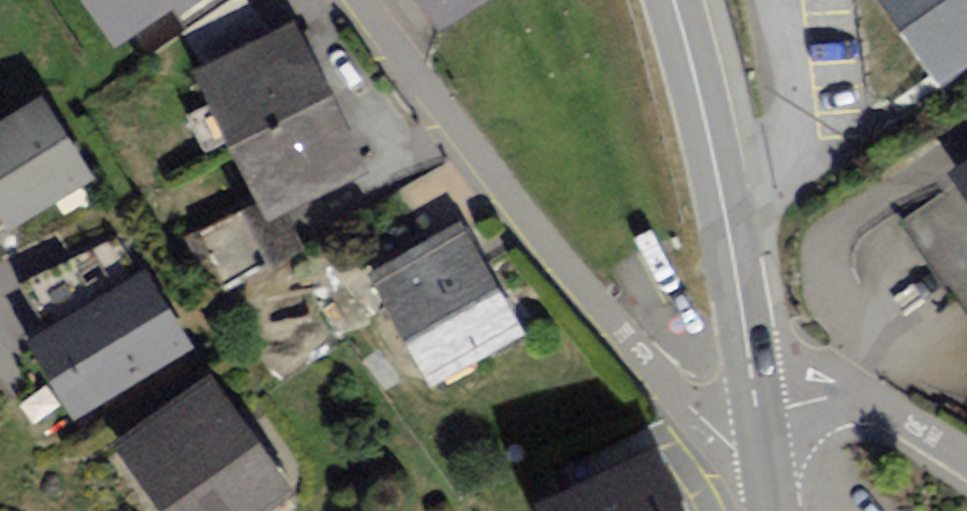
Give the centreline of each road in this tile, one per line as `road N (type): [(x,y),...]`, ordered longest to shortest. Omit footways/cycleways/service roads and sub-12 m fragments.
road 1 (residential): [(343,0),(693,411),(758,410)]
road 2 (secondary): [(758,410),(724,208),(674,0)]
road 3 (residential): [(758,410),(863,398),(966,452)]

